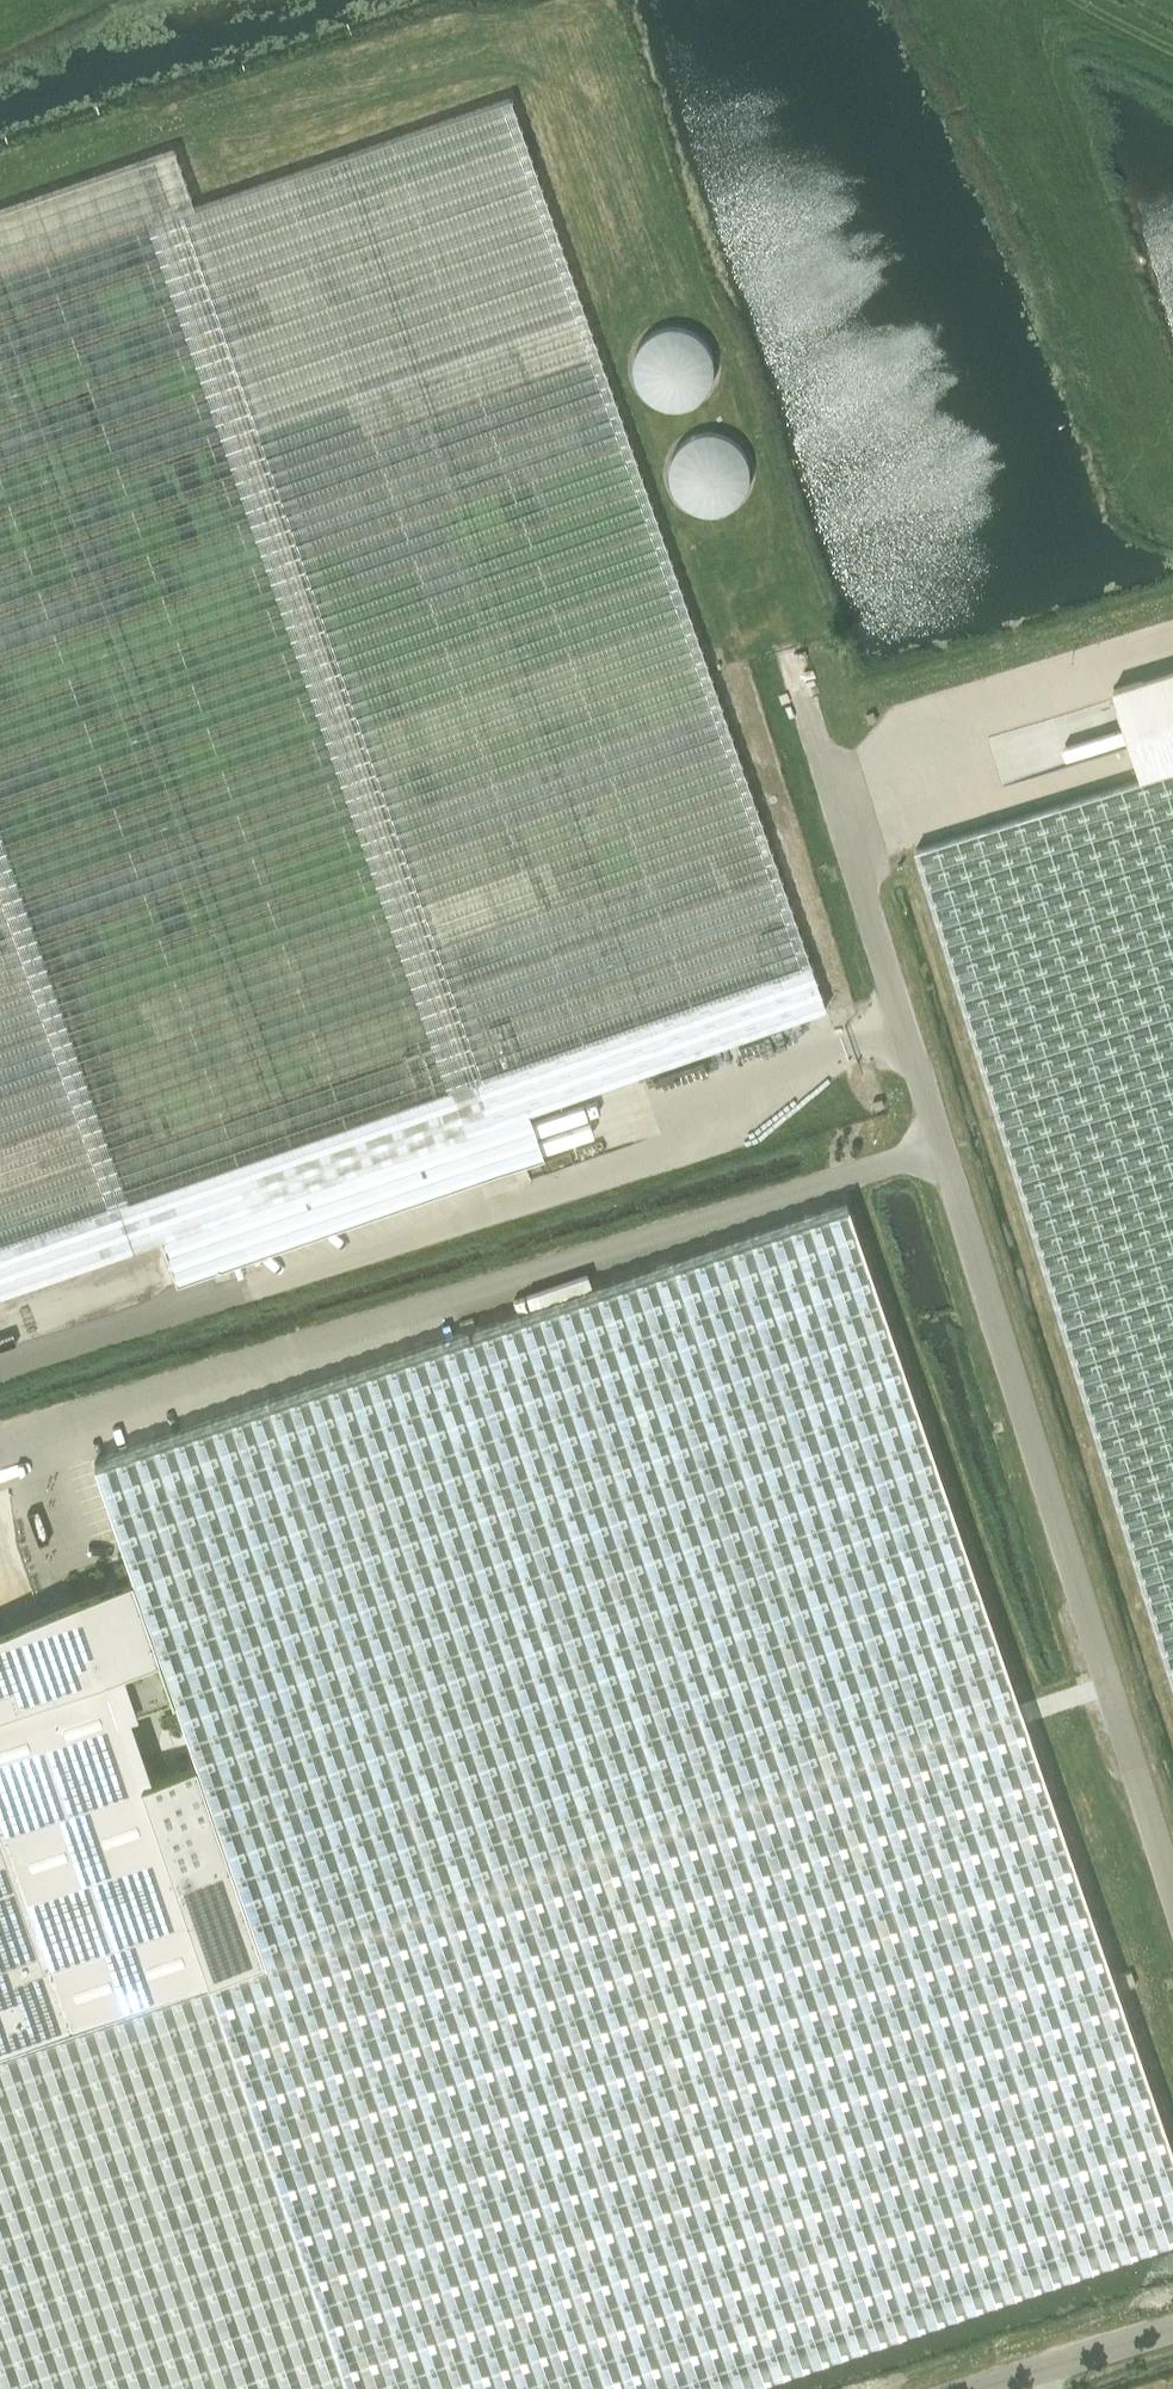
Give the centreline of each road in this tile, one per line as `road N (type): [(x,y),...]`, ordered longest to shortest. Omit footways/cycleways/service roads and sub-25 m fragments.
road 1 (unclassified): [(1172,1872),(789,668)]
road 2 (unclassified): [(1172,2329),(977,2388)]

